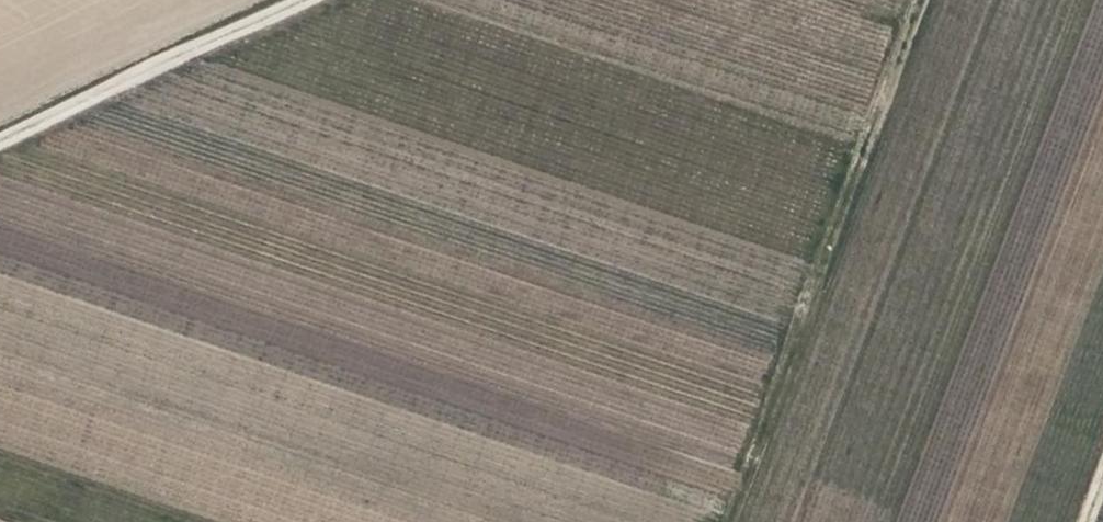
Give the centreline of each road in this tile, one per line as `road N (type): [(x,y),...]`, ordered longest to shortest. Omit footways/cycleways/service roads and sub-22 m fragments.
road 1 (track): [(312,0),(0,143)]

